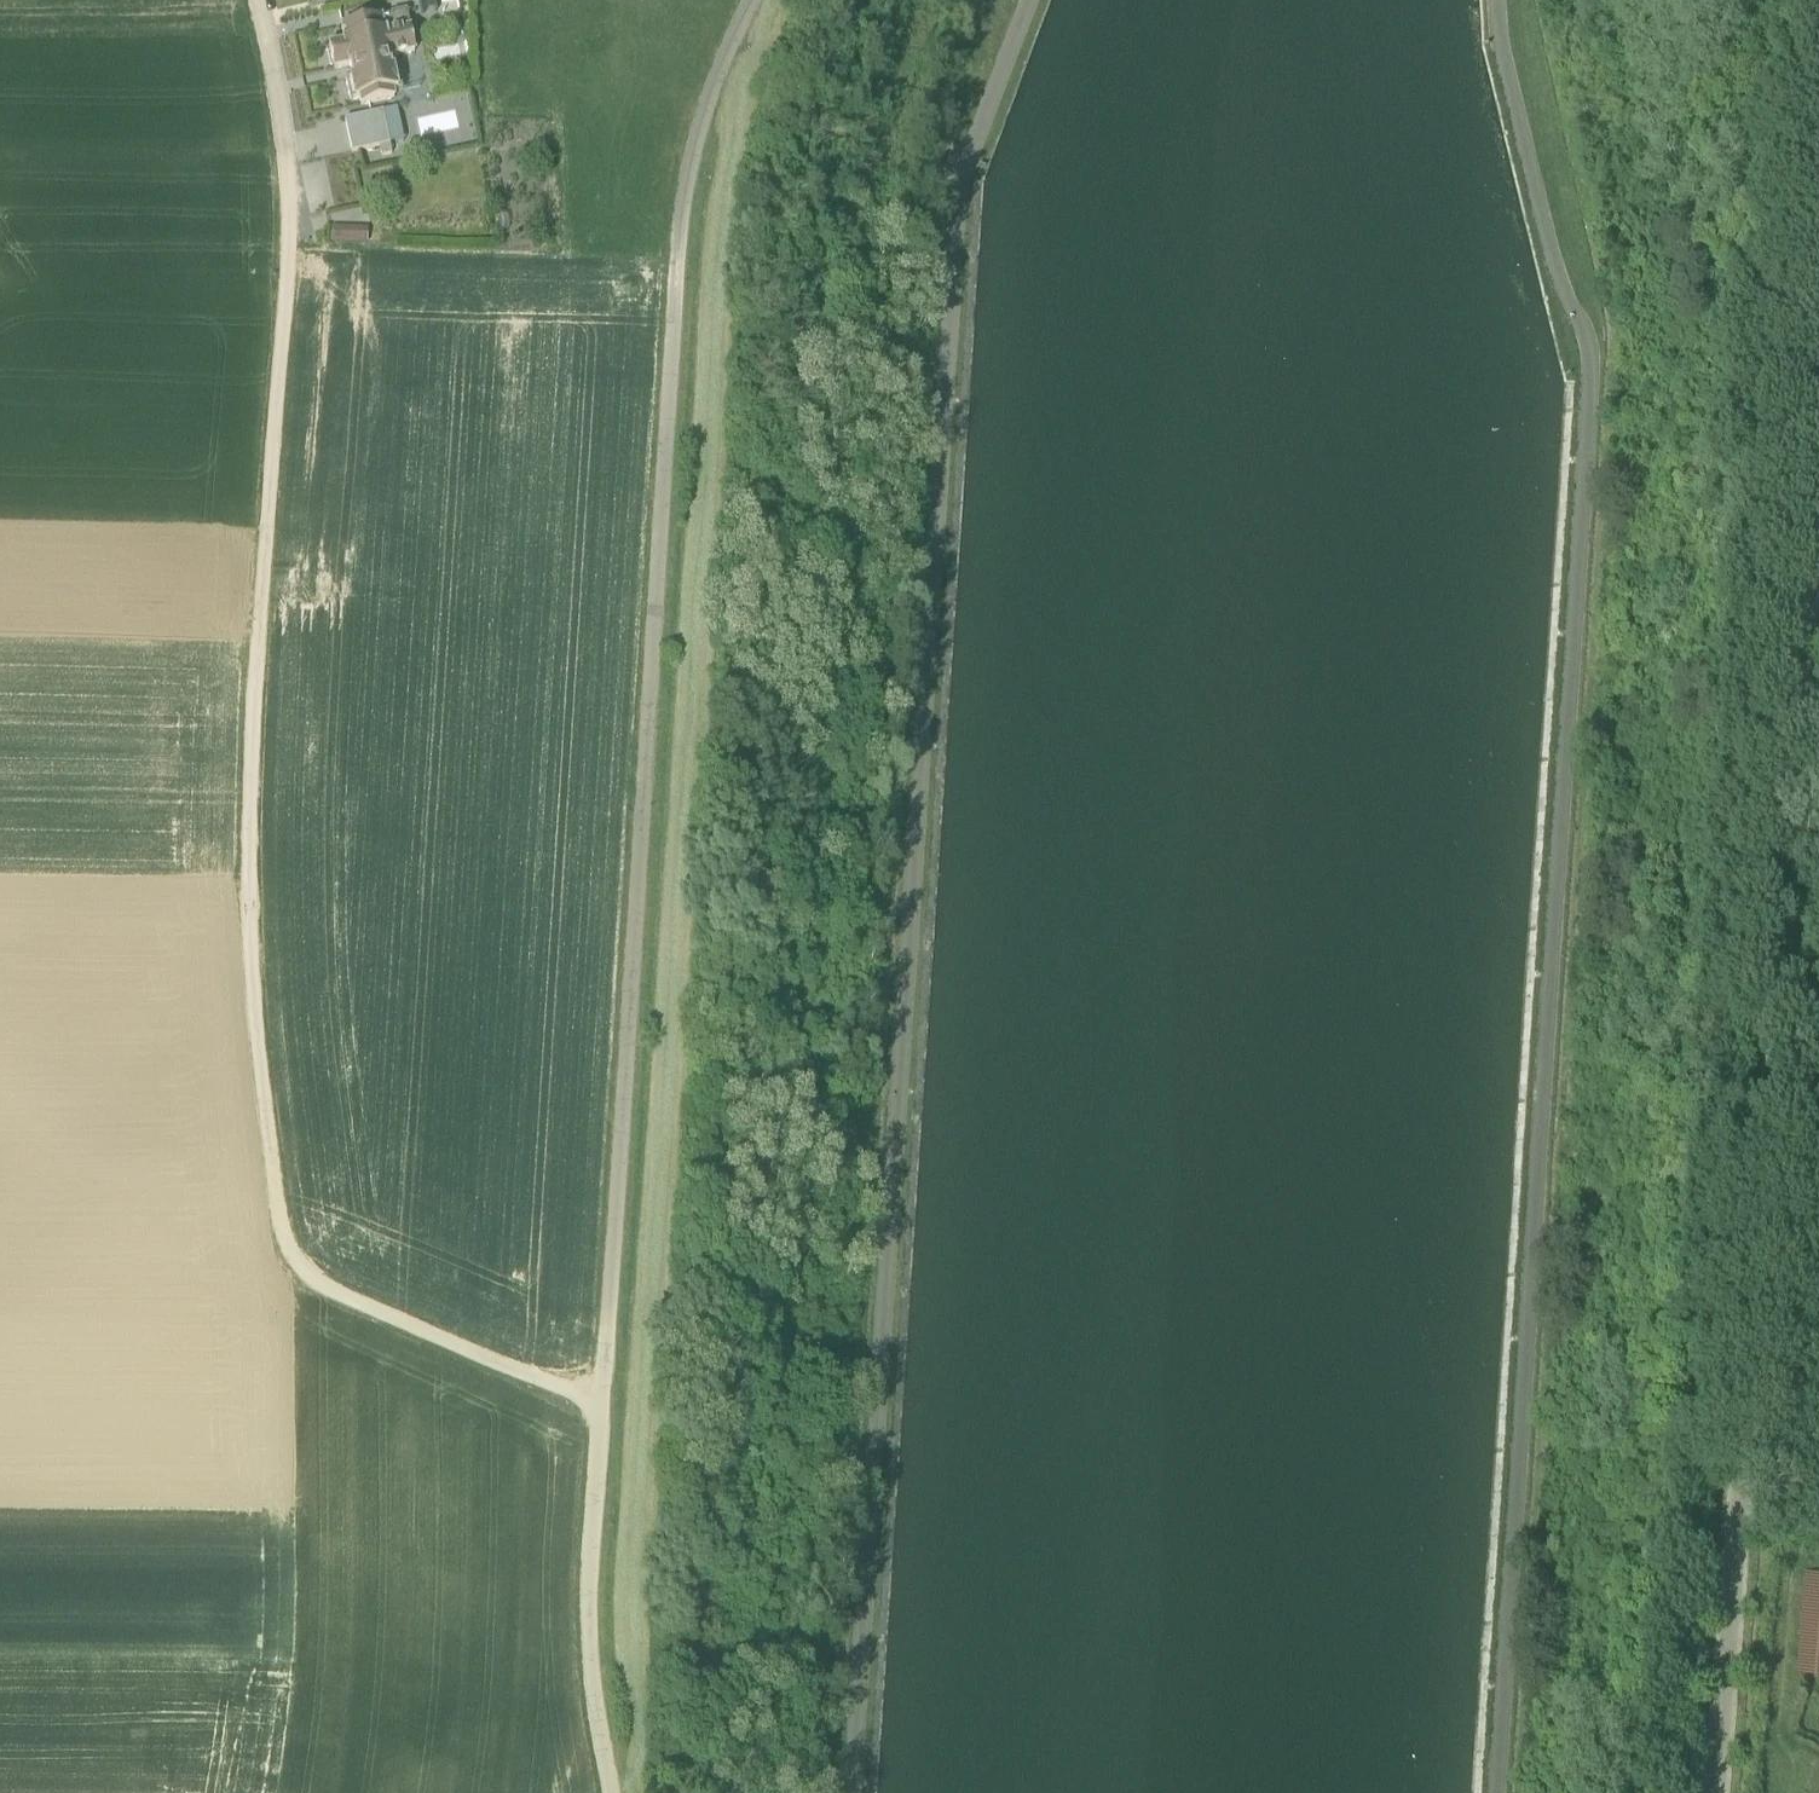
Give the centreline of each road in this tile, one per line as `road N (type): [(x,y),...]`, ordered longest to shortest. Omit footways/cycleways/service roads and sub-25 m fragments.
road 1 (unclassified): [(603,1792),(582,1630),(675,198),(748,0)]
road 2 (unclassified): [(1818,0),(1800,532),(1718,1792)]
road 3 (track): [(285,166),(287,244),(243,792),(249,1018),(281,1260),(317,1306),(594,1421)]
road 4 (residential): [(252,0),(285,166)]

